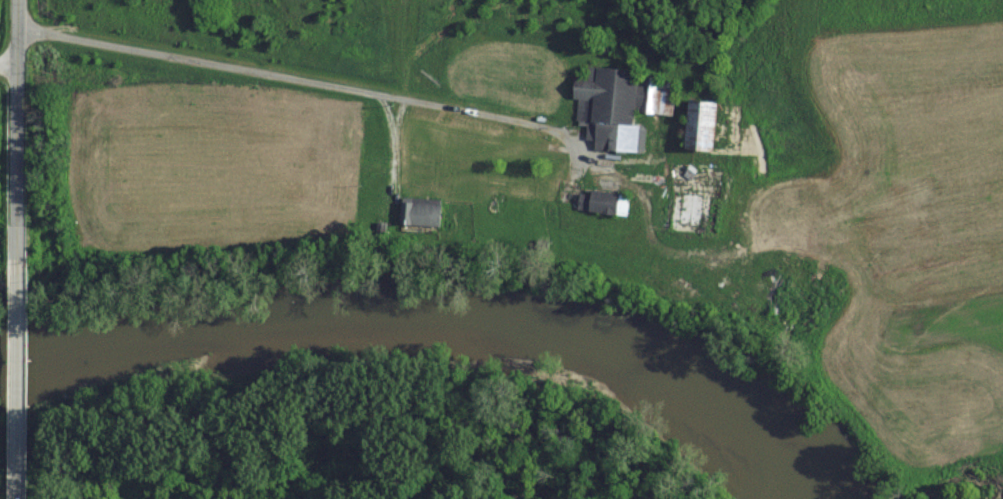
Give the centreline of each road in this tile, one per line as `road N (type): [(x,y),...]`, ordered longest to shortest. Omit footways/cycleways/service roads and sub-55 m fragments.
road 1 (residential): [(14,0),(15,263)]
road 2 (residential): [(15,263),(14,443)]

